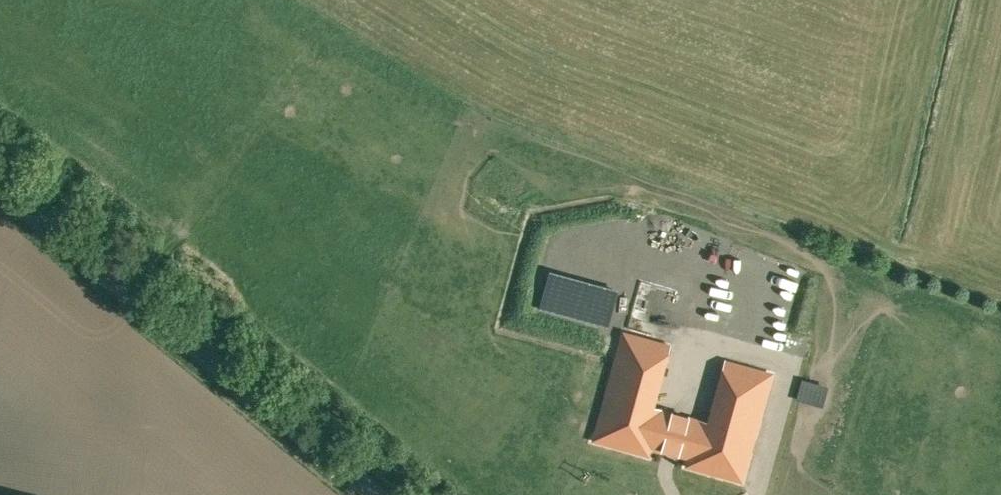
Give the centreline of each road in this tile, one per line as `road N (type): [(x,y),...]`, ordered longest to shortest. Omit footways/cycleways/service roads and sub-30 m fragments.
road 1 (unclassified): [(373,494),(0,192)]

